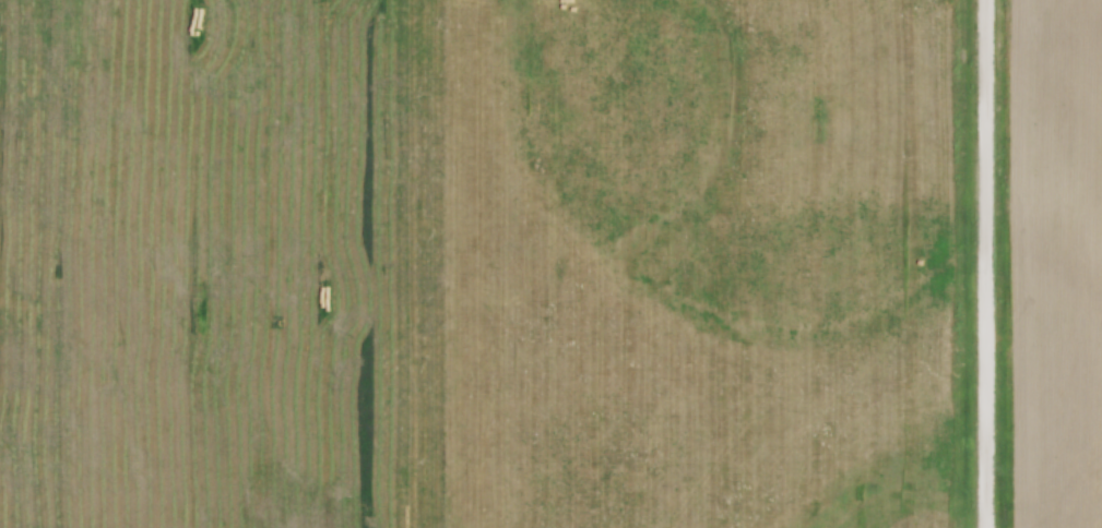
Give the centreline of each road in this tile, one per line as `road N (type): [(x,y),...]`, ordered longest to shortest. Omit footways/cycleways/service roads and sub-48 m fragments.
road 1 (residential): [(987,527),(988,0)]

